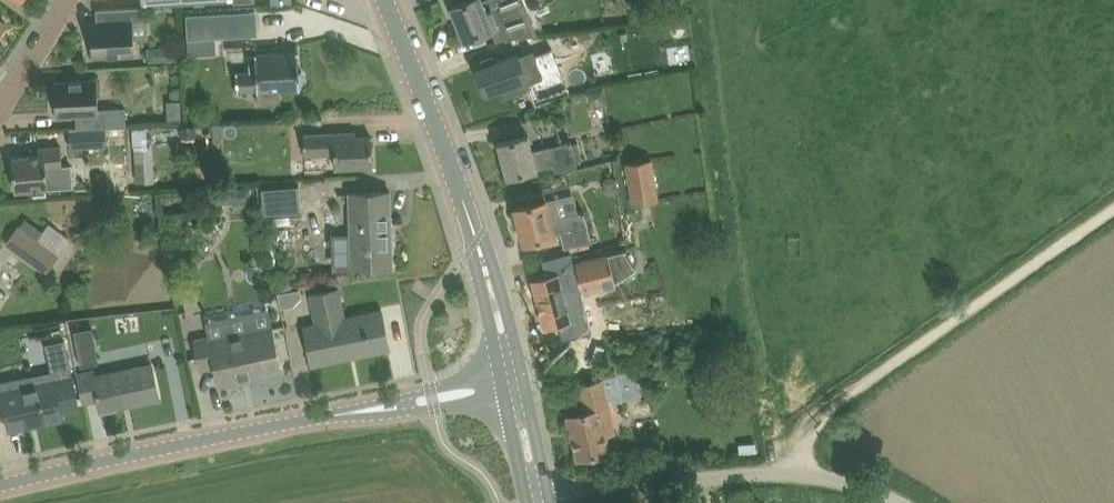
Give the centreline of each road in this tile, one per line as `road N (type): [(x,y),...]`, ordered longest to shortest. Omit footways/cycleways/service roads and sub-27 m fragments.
road 1 (unclassified): [(900,502),(802,475),(746,474),(552,500)]
road 2 (tertiary): [(0,486),(307,419)]
road 3 (tertiary): [(477,239),(385,0)]
road 4 (tertiary): [(307,419),(506,397)]
road 5 (tertiary): [(501,372),(307,419)]
road 6 (tertiary): [(525,379),(499,275),(477,239)]
road 7 (tertiary): [(477,239),(501,372)]
road 8 (residential): [(0,109),(69,0)]
road 9 (tertiary): [(552,500),(525,379)]

